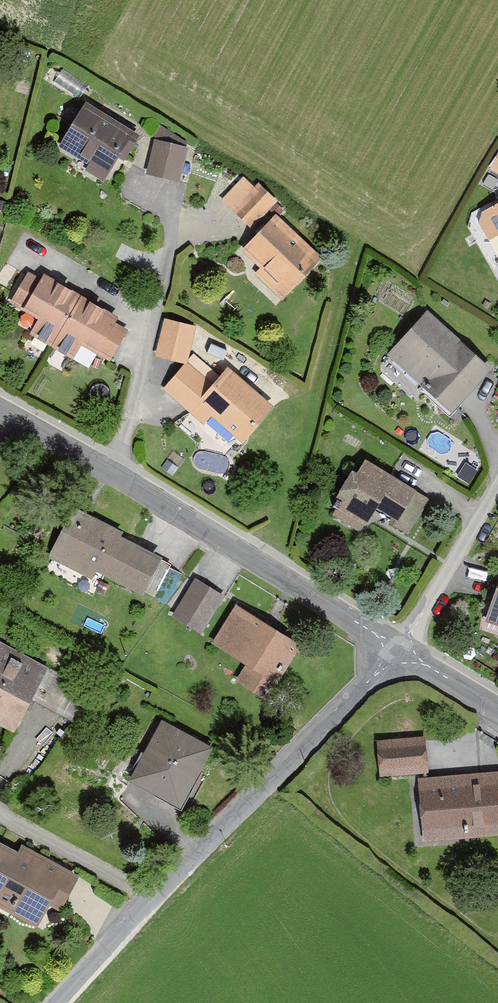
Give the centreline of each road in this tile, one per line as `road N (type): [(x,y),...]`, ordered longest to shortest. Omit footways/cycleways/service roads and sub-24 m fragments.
road 1 (residential): [(55,1002),(400,650)]
road 2 (residential): [(400,650),(111,473)]
road 3 (residential): [(111,473),(181,217)]
road 4 (residential): [(400,650),(497,483)]
road 5 (residential): [(111,473),(0,411)]

